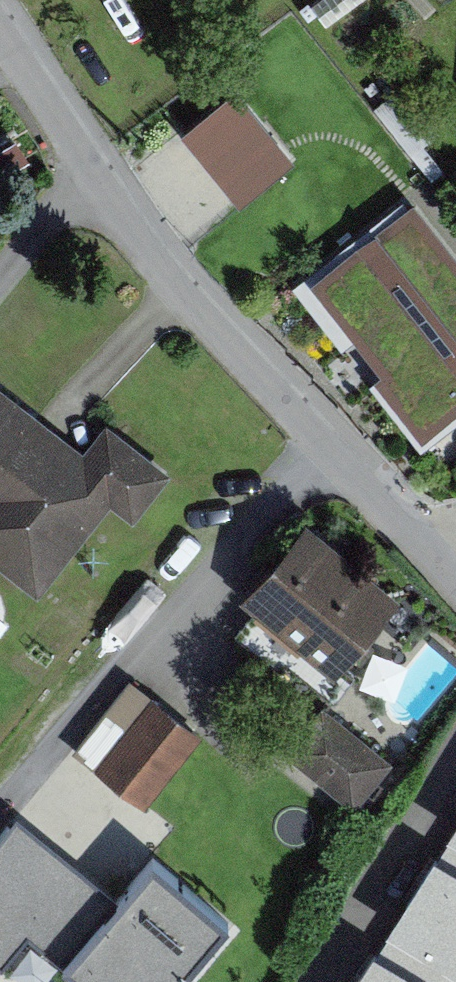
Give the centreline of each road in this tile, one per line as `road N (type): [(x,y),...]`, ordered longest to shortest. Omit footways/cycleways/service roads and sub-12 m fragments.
road 1 (residential): [(100,162),(218,305),(455,558)]
road 2 (residential): [(0,8),(100,162)]
road 3 (residential): [(0,291),(100,162)]

